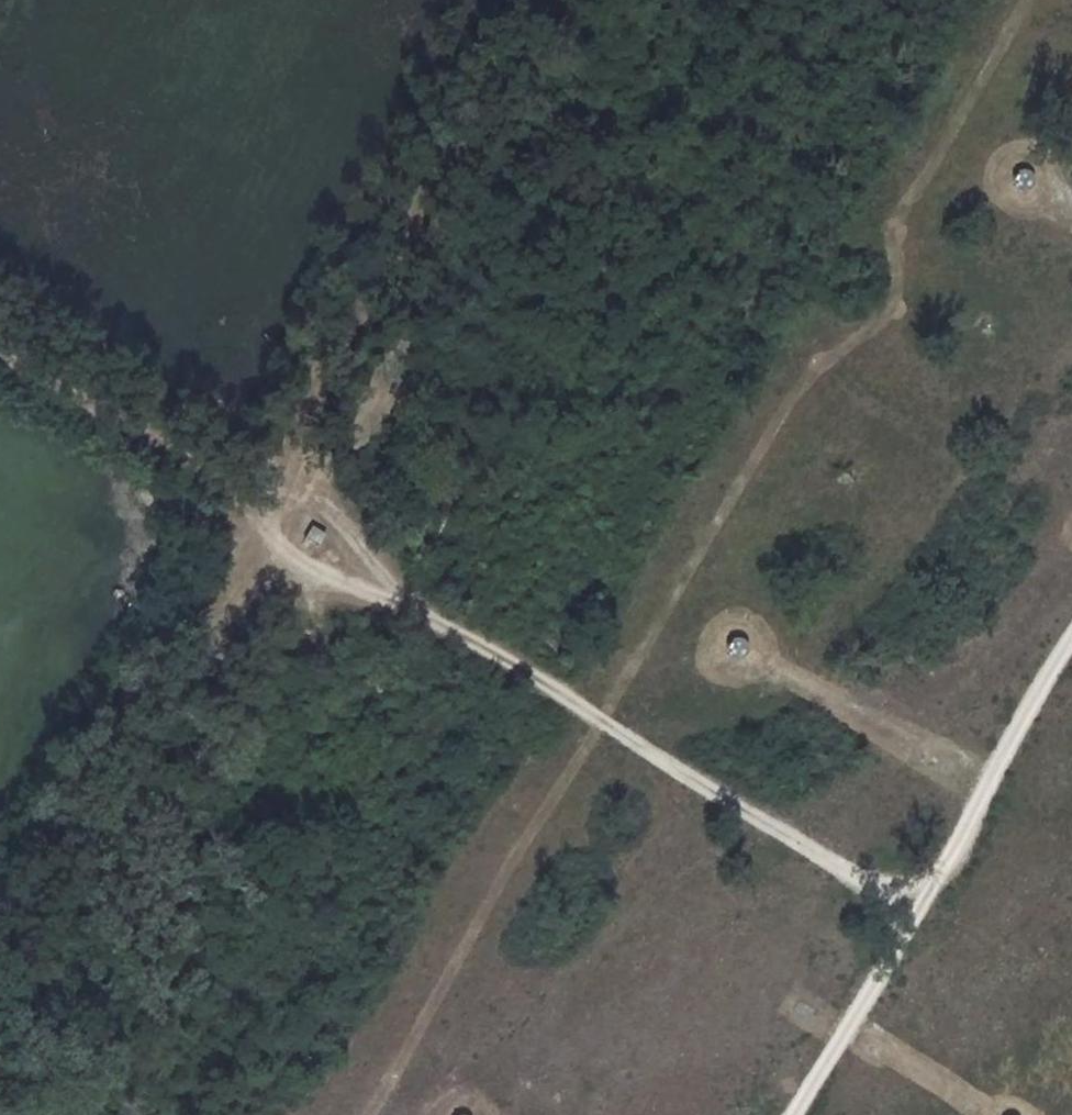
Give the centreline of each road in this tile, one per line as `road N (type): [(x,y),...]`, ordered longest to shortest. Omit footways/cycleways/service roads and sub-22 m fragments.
road 1 (track): [(0,361),(264,526),(303,582),(391,591),(920,917)]
road 2 (track): [(796,1114),(920,917),(1012,738),(1071,641)]

